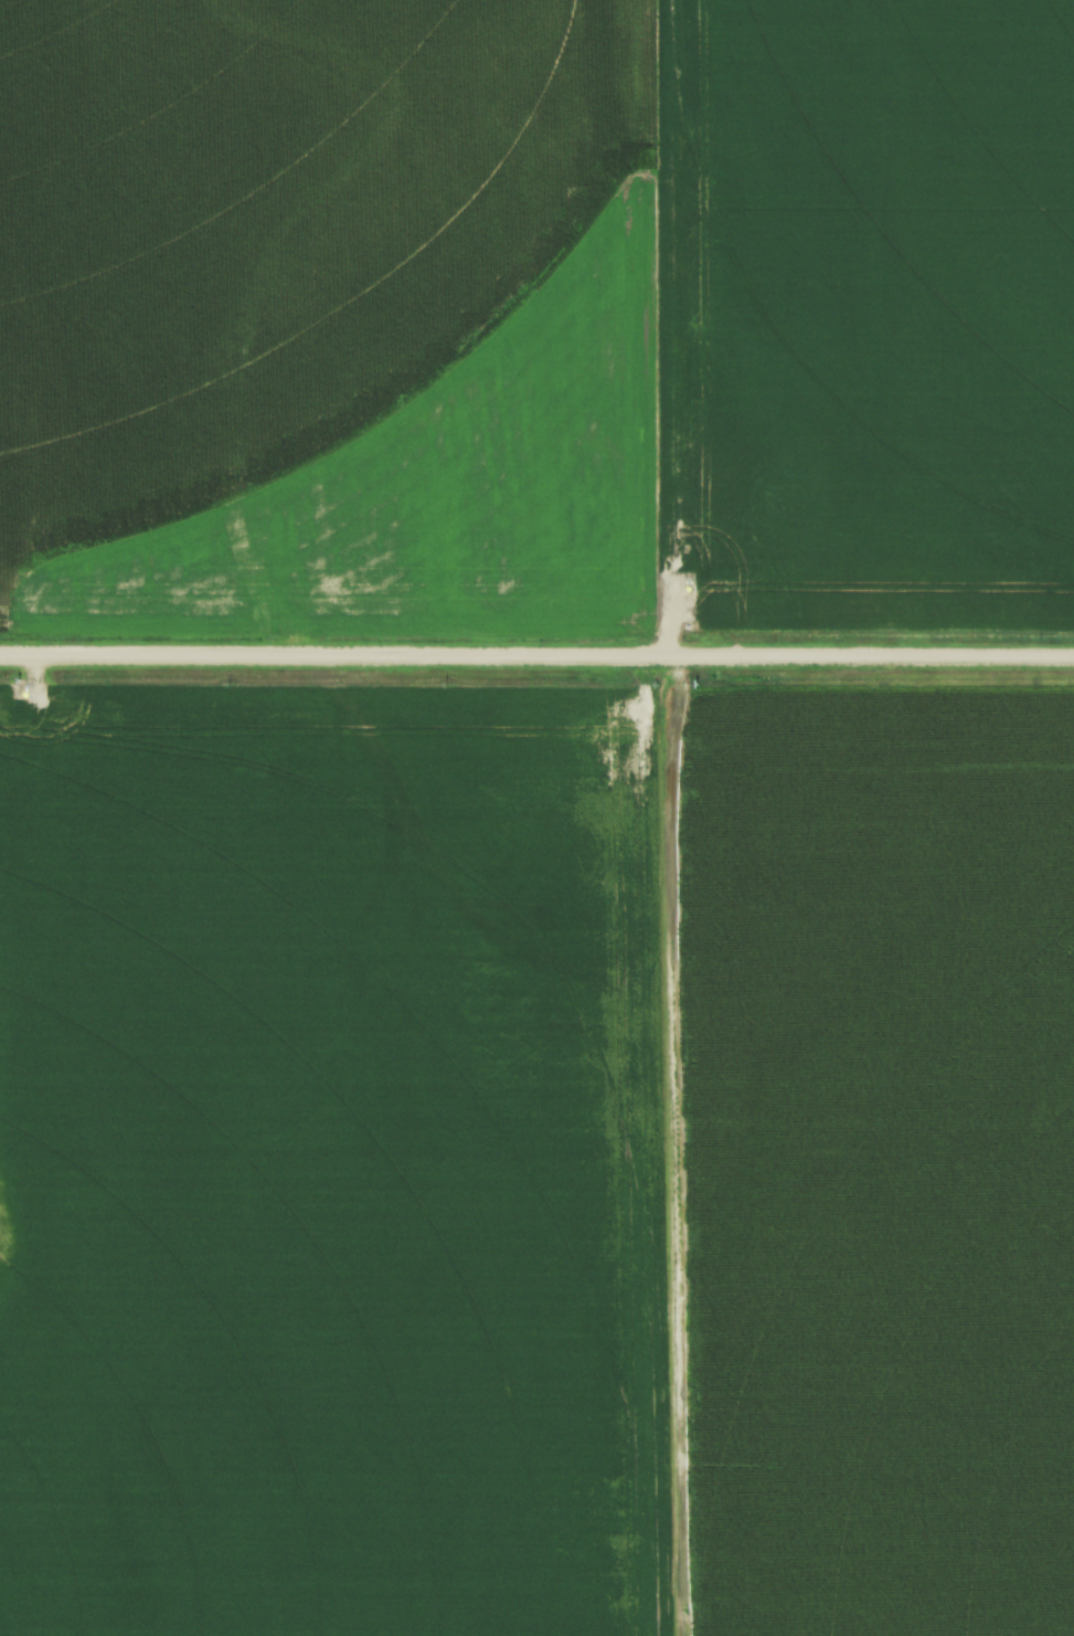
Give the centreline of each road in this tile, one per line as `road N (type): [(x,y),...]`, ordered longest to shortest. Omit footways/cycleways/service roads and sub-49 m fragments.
road 1 (residential): [(0,654),(1073,657)]

